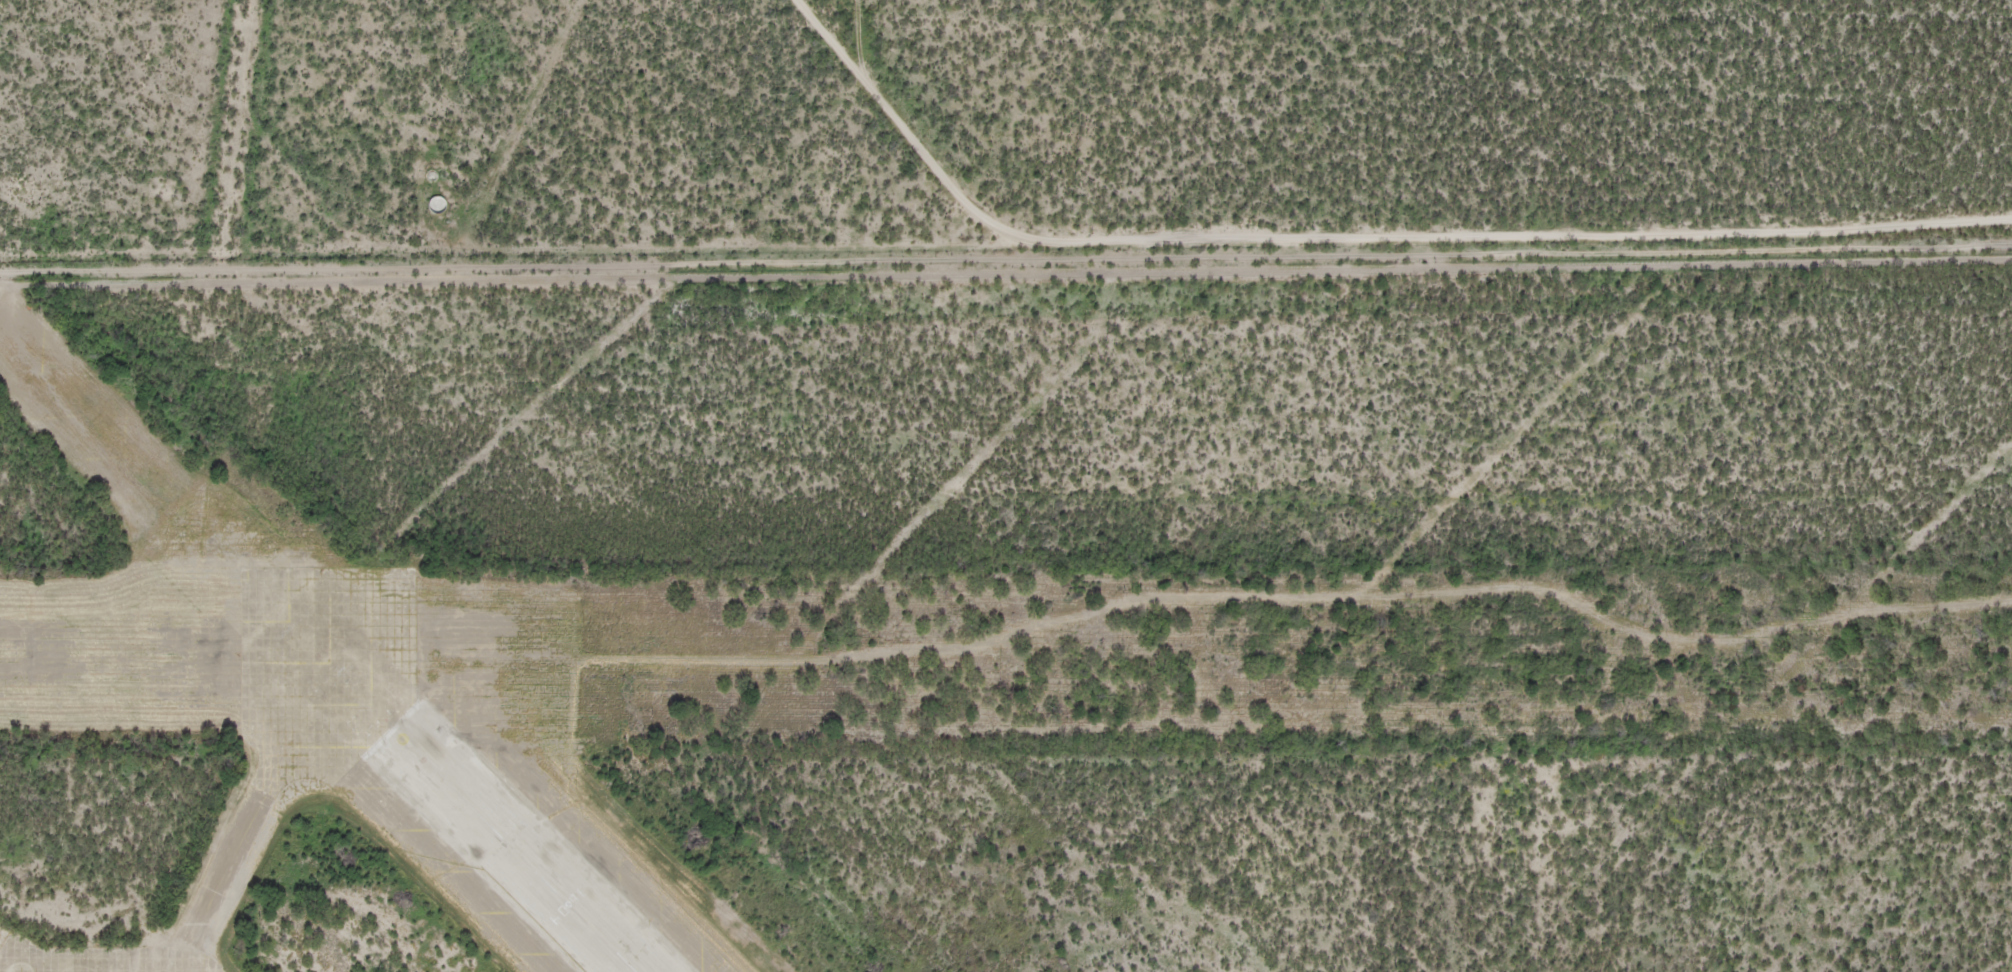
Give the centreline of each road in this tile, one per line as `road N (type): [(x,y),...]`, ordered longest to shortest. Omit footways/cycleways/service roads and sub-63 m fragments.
road 1 (track): [(254,0),(244,101),(337,236),(380,266),(2011,225)]
road 2 (track): [(841,254),(840,189),(713,0)]

